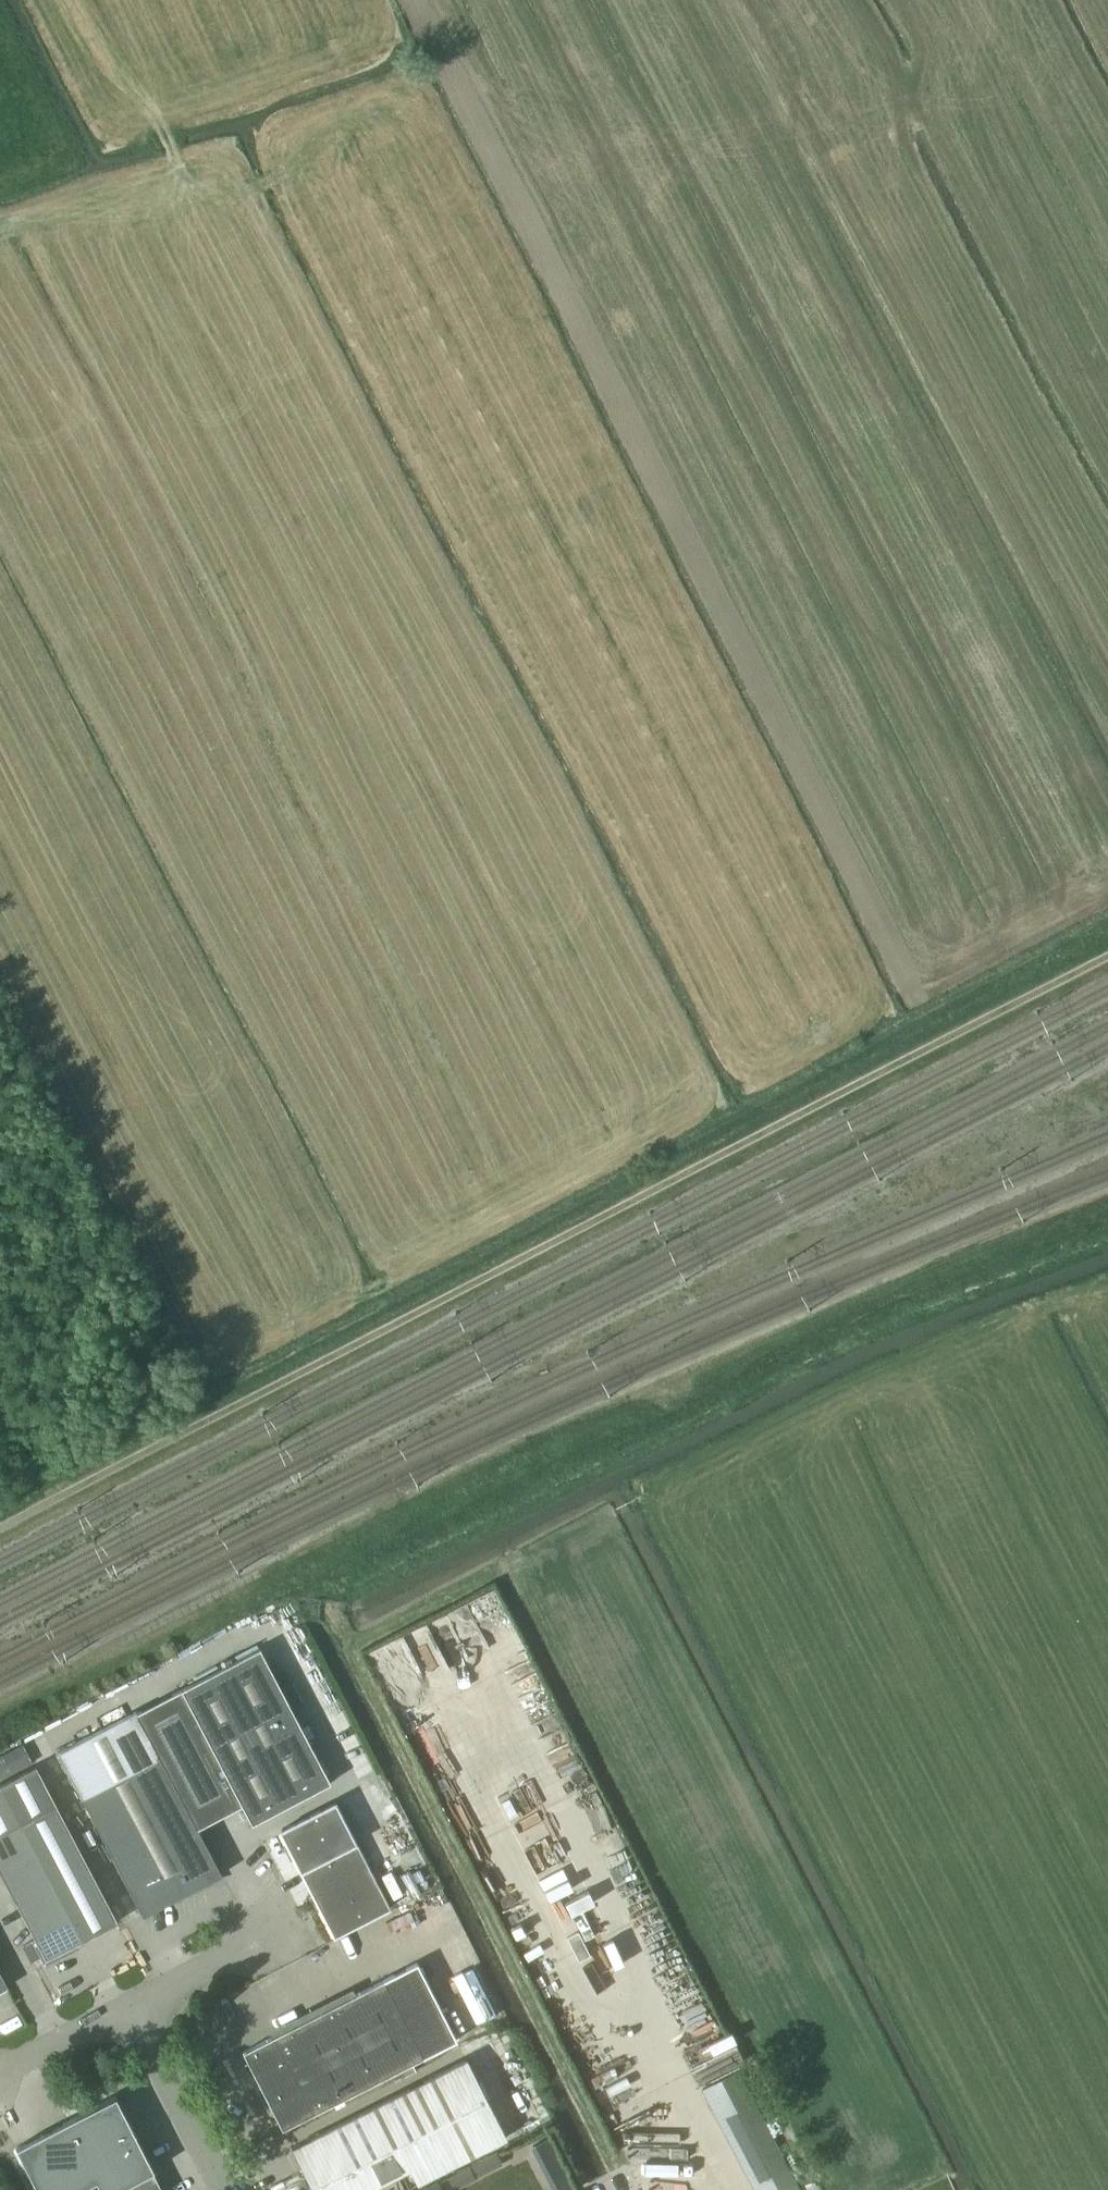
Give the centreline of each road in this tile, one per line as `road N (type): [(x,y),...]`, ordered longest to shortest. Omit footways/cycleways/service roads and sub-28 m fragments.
road 1 (track): [(0,1528),(1107,957)]
road 2 (unclassified): [(135,2016),(308,1925)]
road 3 (unclassified): [(226,2189),(135,2016)]
road 4 (unclassified): [(0,2079),(135,2016)]

